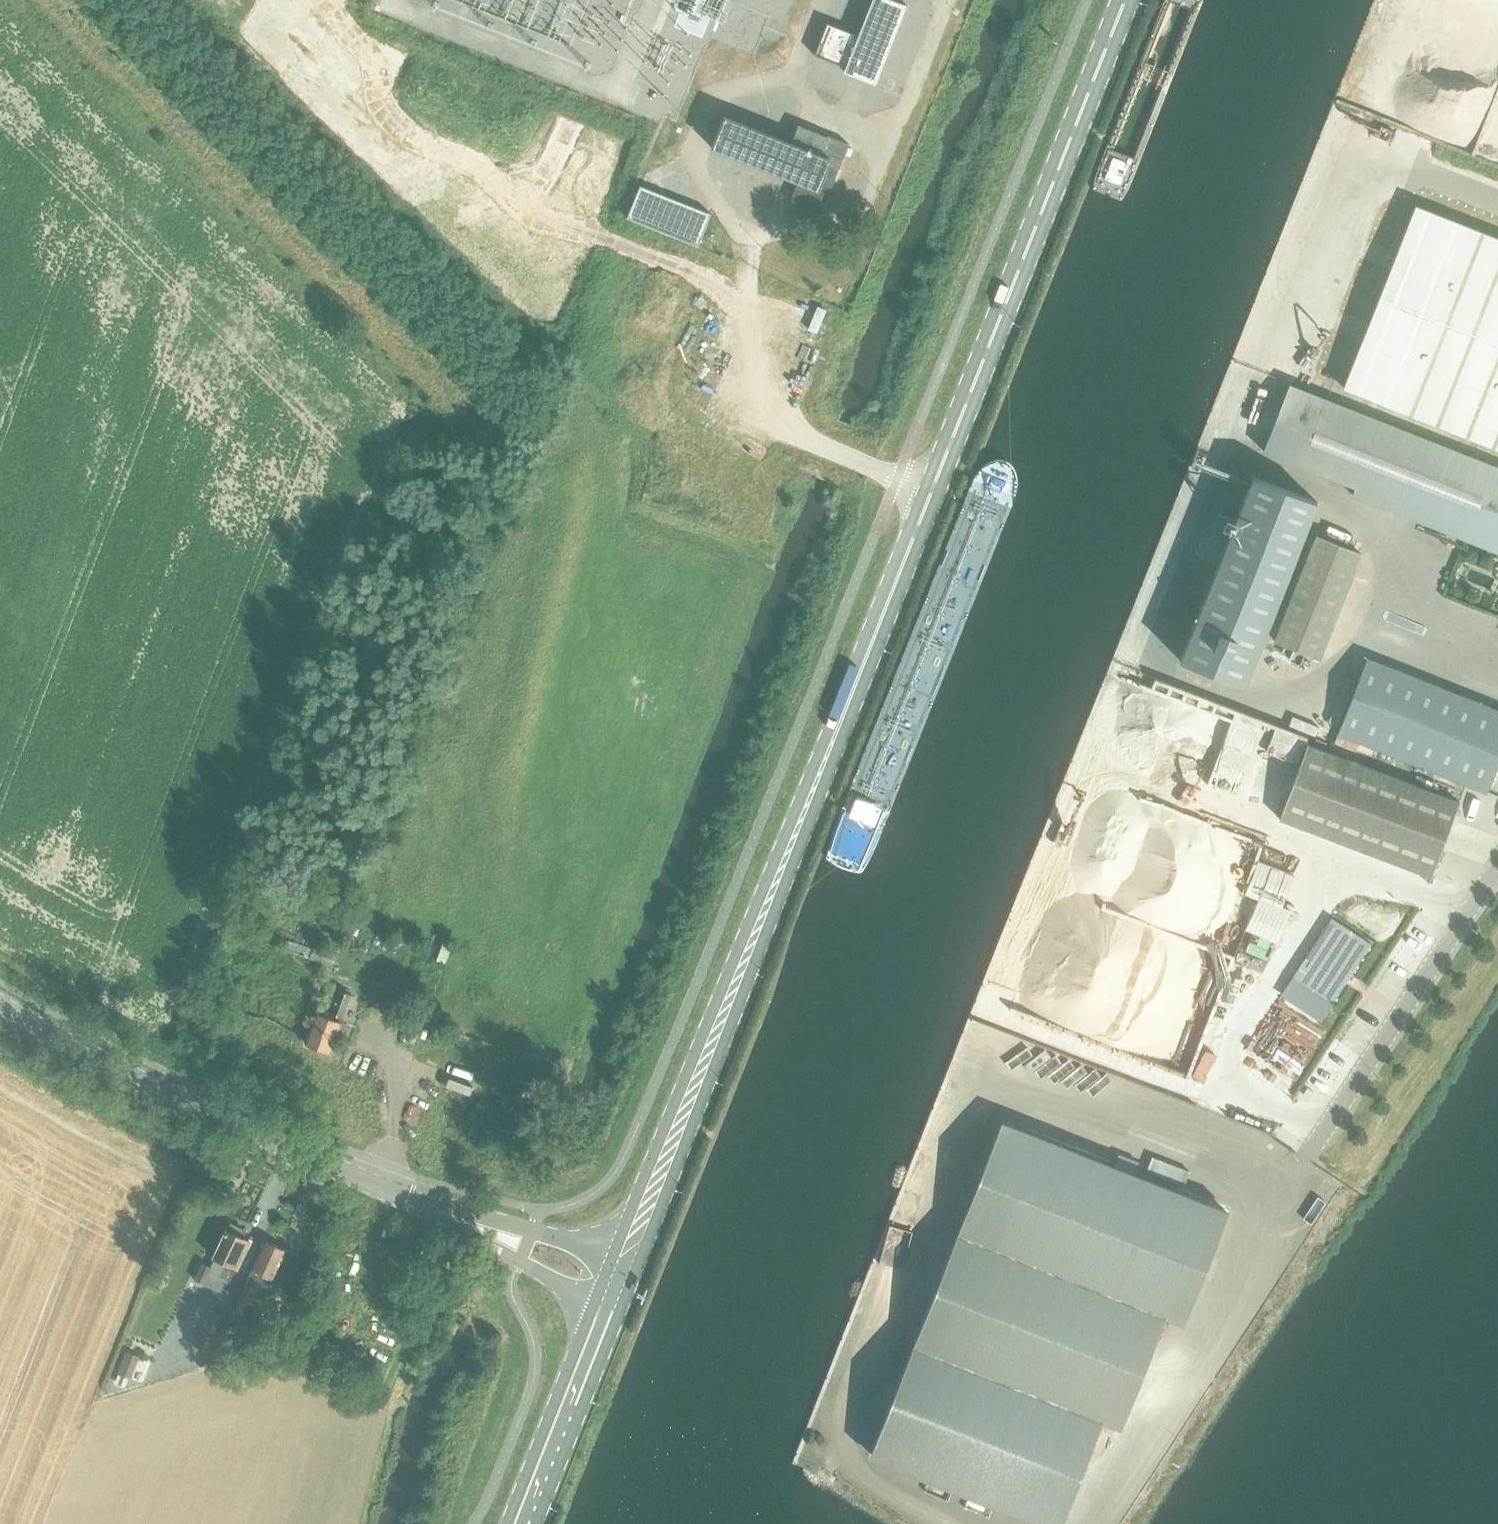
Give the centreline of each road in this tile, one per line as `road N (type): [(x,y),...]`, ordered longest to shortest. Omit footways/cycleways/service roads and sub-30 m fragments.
road 1 (primary): [(623,1266),(1126,0)]
road 2 (track): [(40,0),(489,439)]
road 3 (secondary): [(437,1210),(0,1017)]
road 4 (unclassified): [(1309,1155),(1497,868)]
road 5 (unclassified): [(1283,328),(1362,147),(1497,198)]
road 6 (primary): [(522,1523),(608,1307)]
road 7 (secondary): [(437,1210),(608,1307)]
road 8 (secondary): [(623,1266),(503,1222),(437,1210)]

